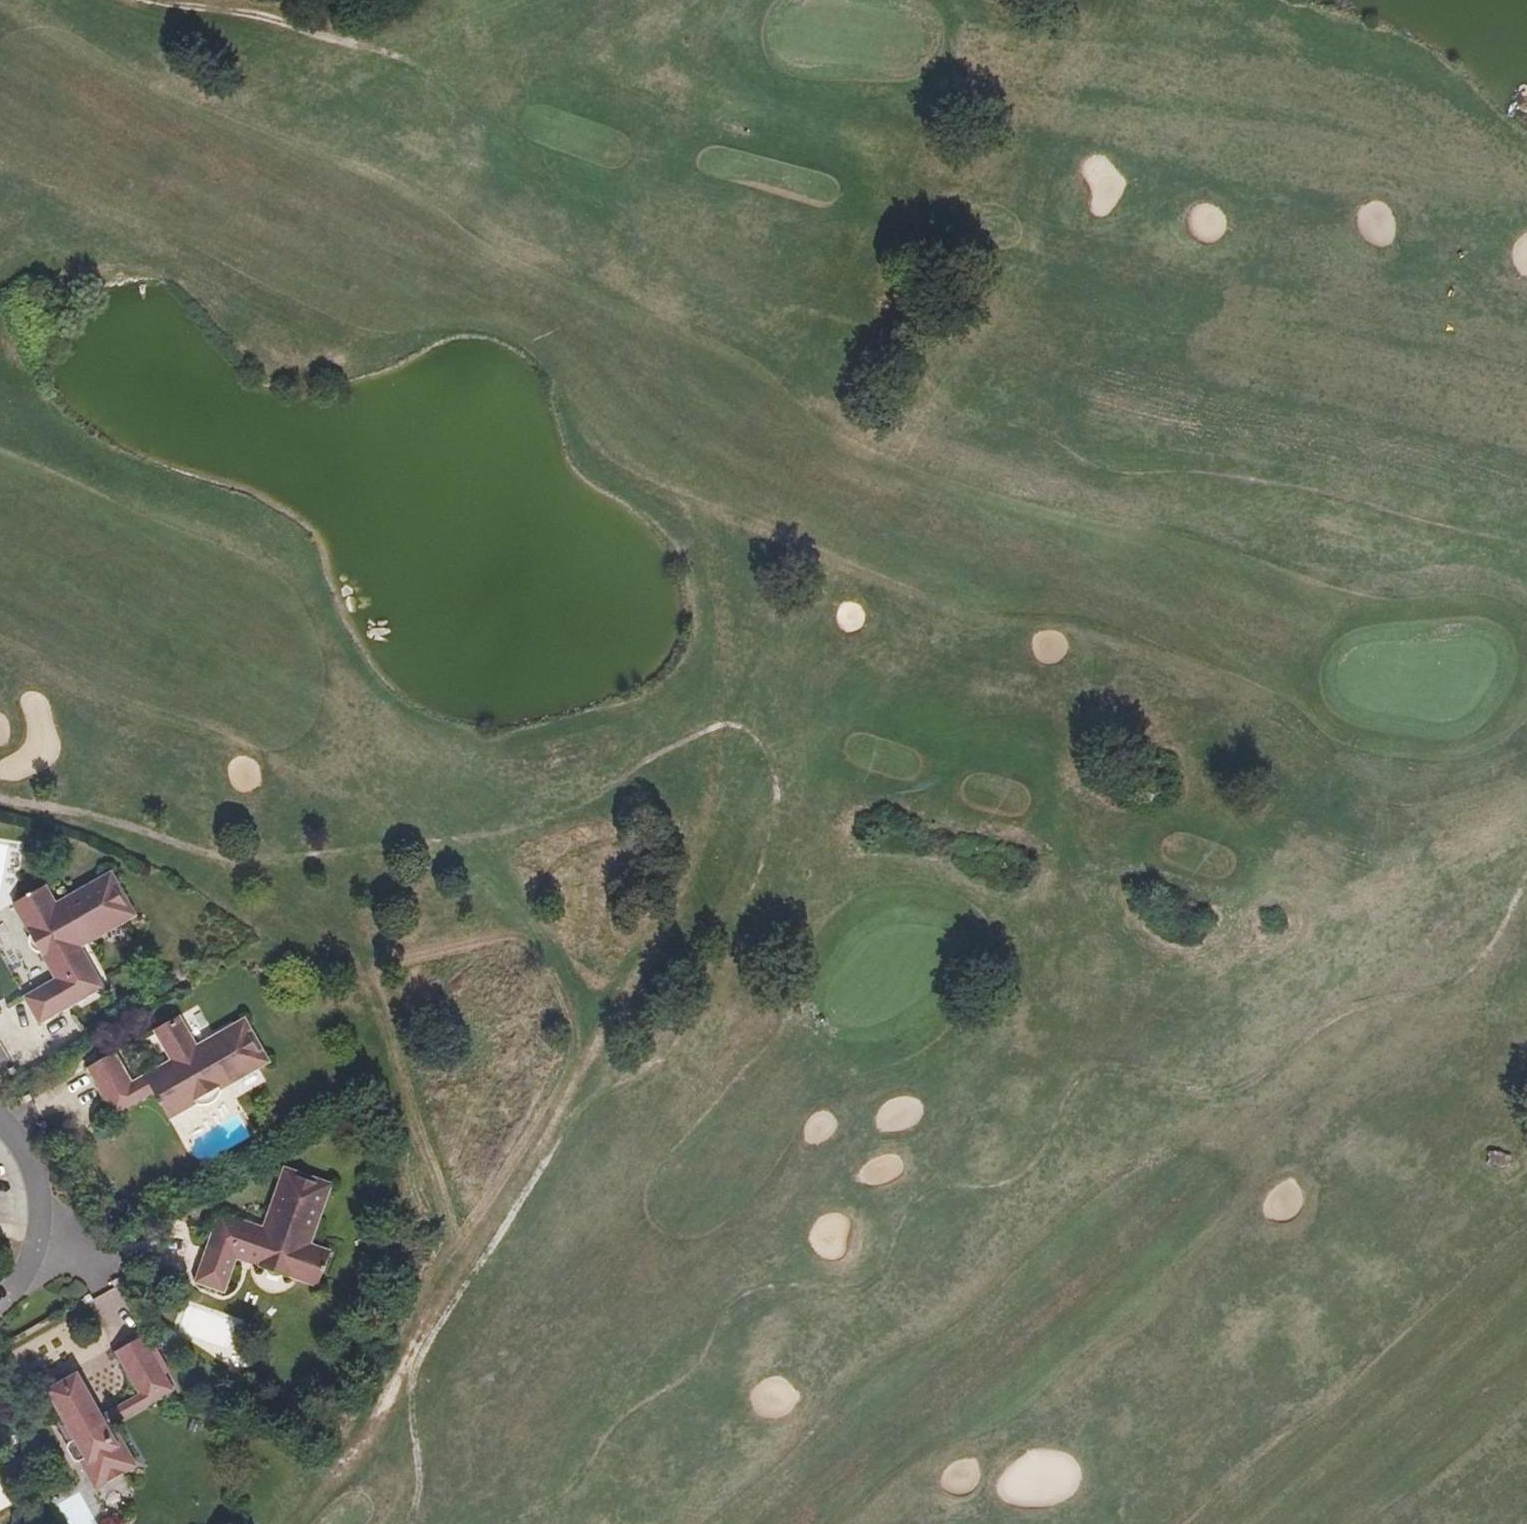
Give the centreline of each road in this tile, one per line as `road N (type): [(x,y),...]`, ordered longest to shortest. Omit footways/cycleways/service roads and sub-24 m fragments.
road 1 (residential): [(1,1309),(27,1273),(40,1186),(25,1147),(0,1120)]

